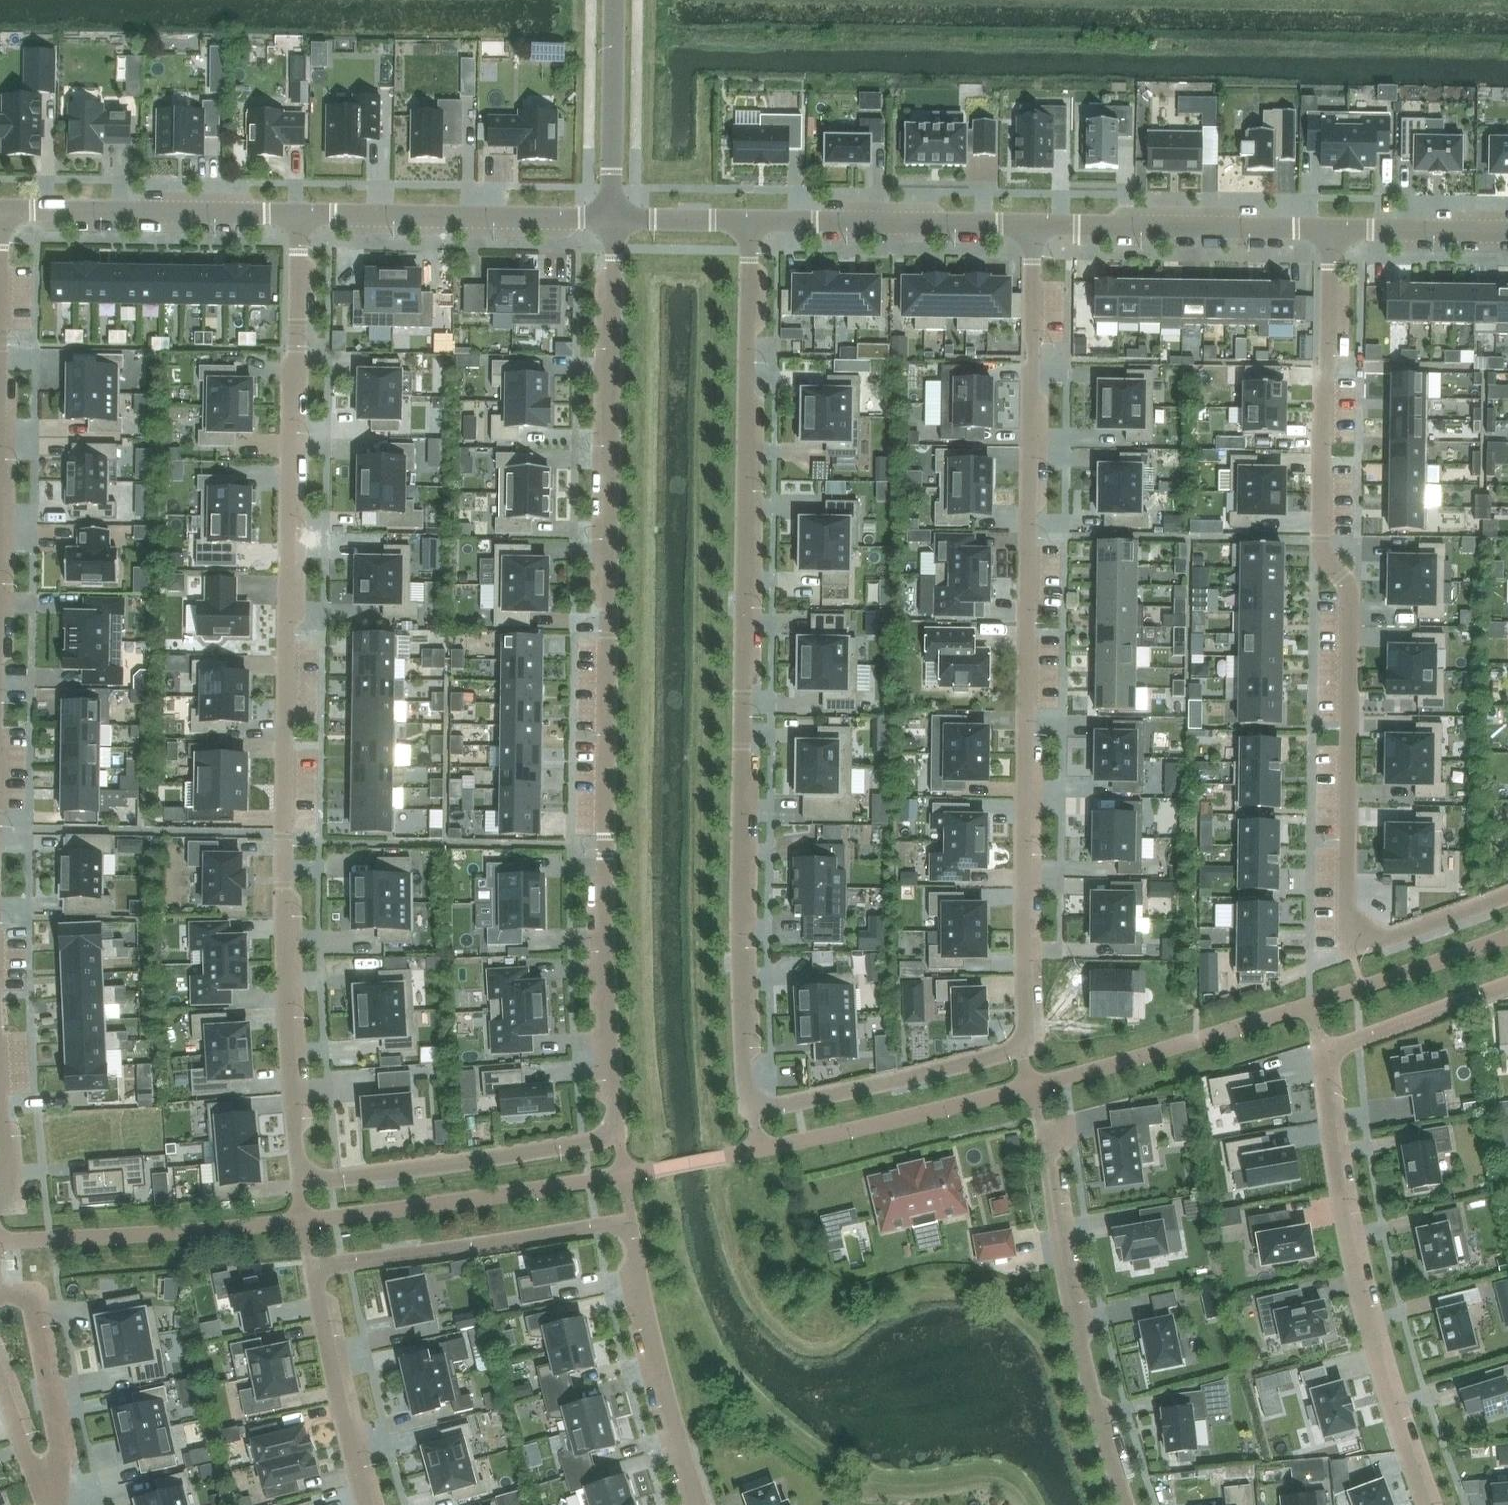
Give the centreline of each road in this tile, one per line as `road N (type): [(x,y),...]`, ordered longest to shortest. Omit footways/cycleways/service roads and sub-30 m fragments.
road 1 (residential): [(611,219),(605,929),(617,1137),(300,1182),(282,889),(299,214)]
road 2 (residential): [(1033,225),(1027,1048),(752,1111),(739,942),(749,221)]
road 3 (residential): [(1331,229),(1320,545),(1349,597),(1347,940),(1350,951),(1507,895)]
road 4 (residential): [(1424,1504),(1355,1283),(1321,1054),(1507,987)]
road 5 (residential): [(312,1268),(628,1221),(698,1504)]
road 6 (residential): [(1072,1128),(1045,1141),(1055,1220),(1092,1397),(1125,1504)]
road 7 (residential): [(299,214),(611,219)]
road 8 (residential): [(0,210),(299,214)]
road 9 (residential): [(1033,225),(1331,229)]
road 10 (residential): [(749,221),(1033,225)]
road 11 (residential): [(43,1501),(63,1448),(37,1307),(27,1293),(0,1294)]
road 12 (residential): [(312,1268),(364,1504)]
road 13 (residential): [(614,0),(611,219)]
road 14 (residential): [(1331,229),(1507,232)]
road 15 (residential): [(611,219),(749,221)]

